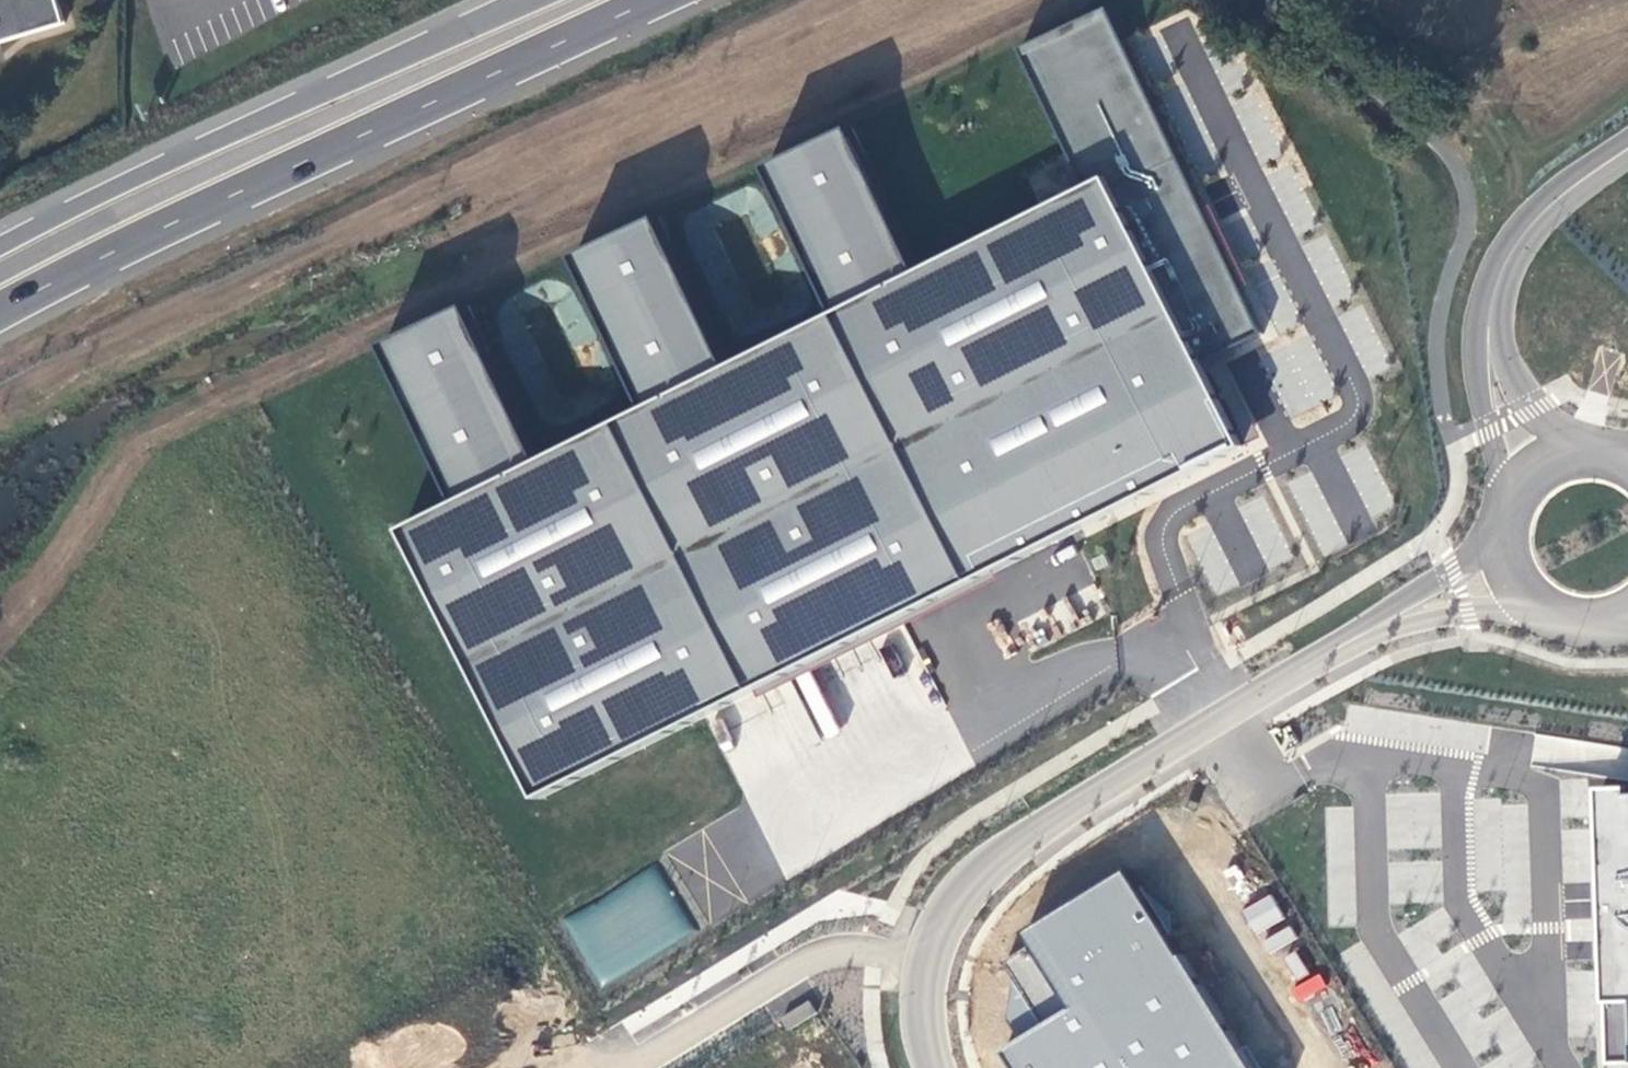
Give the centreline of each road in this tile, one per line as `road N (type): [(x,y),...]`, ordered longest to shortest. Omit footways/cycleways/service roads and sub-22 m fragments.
road 1 (tertiary): [(936,1067),(918,1011),(923,969),(933,920),(966,872),(1030,822),(1431,597),(1513,573)]
road 2 (primary): [(0,312),(652,0)]
road 3 (primary): [(515,0),(310,90),(0,250)]
road 4 (unclassified): [(1627,140),(1526,216),(1495,287),(1491,350),(1500,394),(1535,468)]

